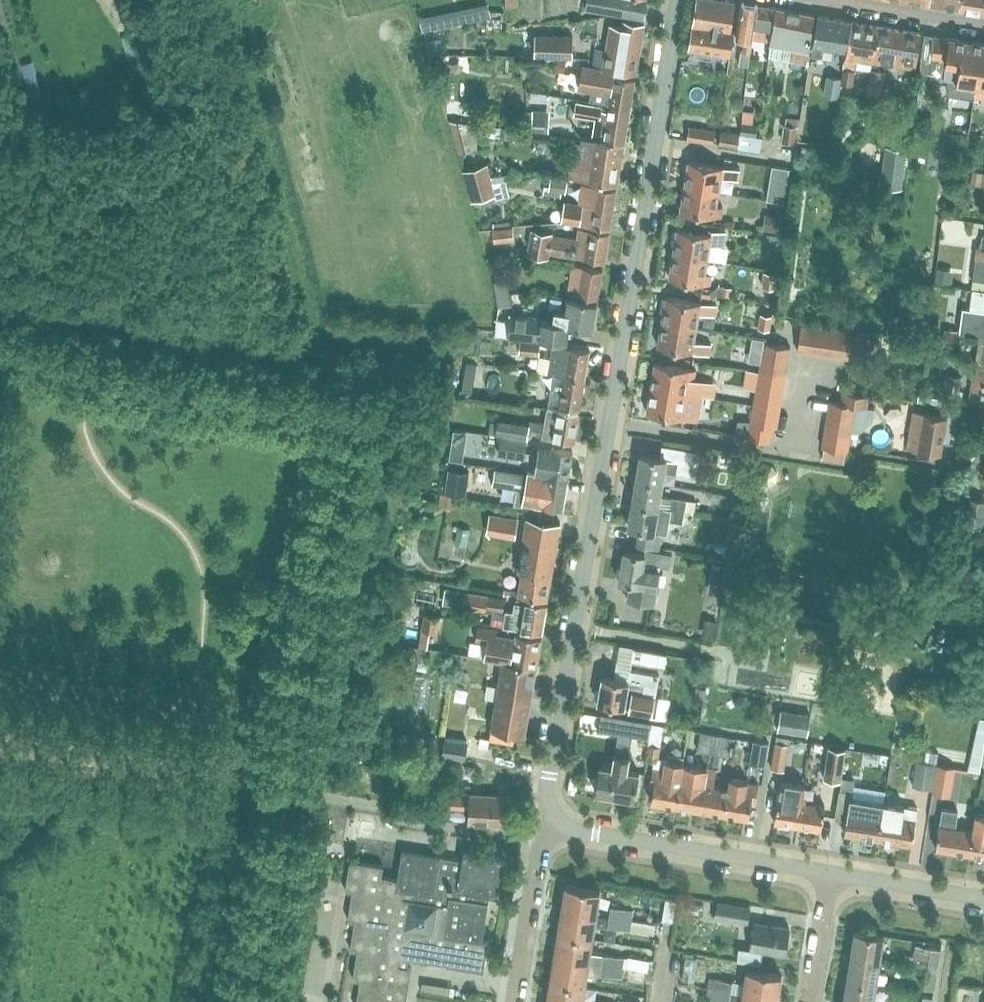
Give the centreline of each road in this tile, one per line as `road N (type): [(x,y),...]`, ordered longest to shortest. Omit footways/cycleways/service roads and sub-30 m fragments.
road 1 (residential): [(556,816),(547,786),(676,0)]
road 2 (residential): [(830,872),(590,830),(556,816)]
road 3 (residential): [(517,1001),(545,834),(556,816)]
road 4 (residential): [(983,898),(830,872)]
road 5 (residential): [(810,1001),(830,872)]
road 6 (residential): [(983,22),(861,0)]

